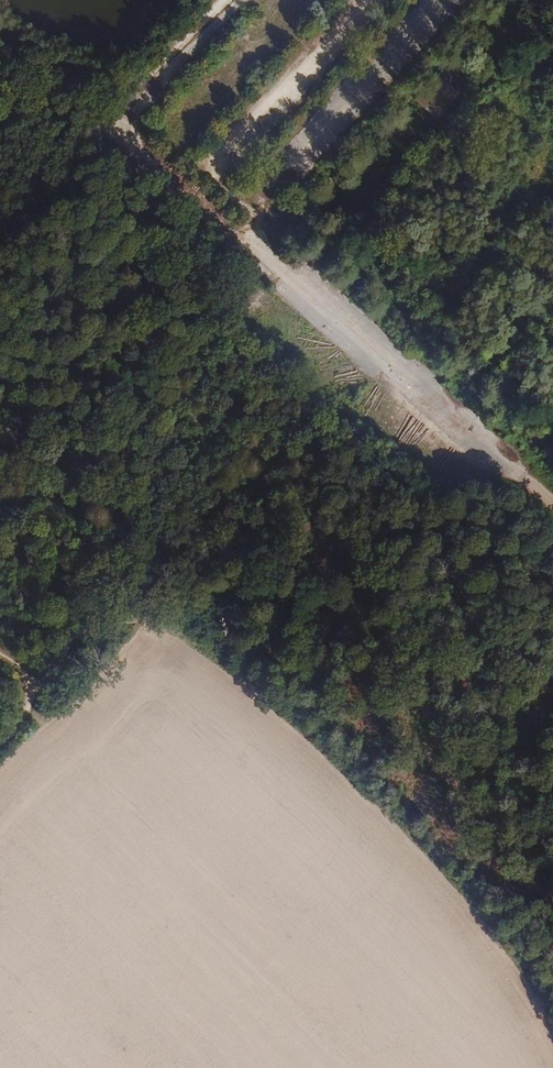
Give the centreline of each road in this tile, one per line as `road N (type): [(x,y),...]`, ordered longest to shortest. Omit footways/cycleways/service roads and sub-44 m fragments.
road 1 (track): [(552,507),(222,222)]
road 2 (track): [(222,222),(121,128),(247,0)]
road 3 (track): [(258,251),(258,205),(278,169),(433,0)]
road 4 (track): [(255,215),(218,178),(221,161),(369,0)]
road 5 (track): [(0,42),(121,128)]
road 6 (track): [(0,741),(73,617)]

